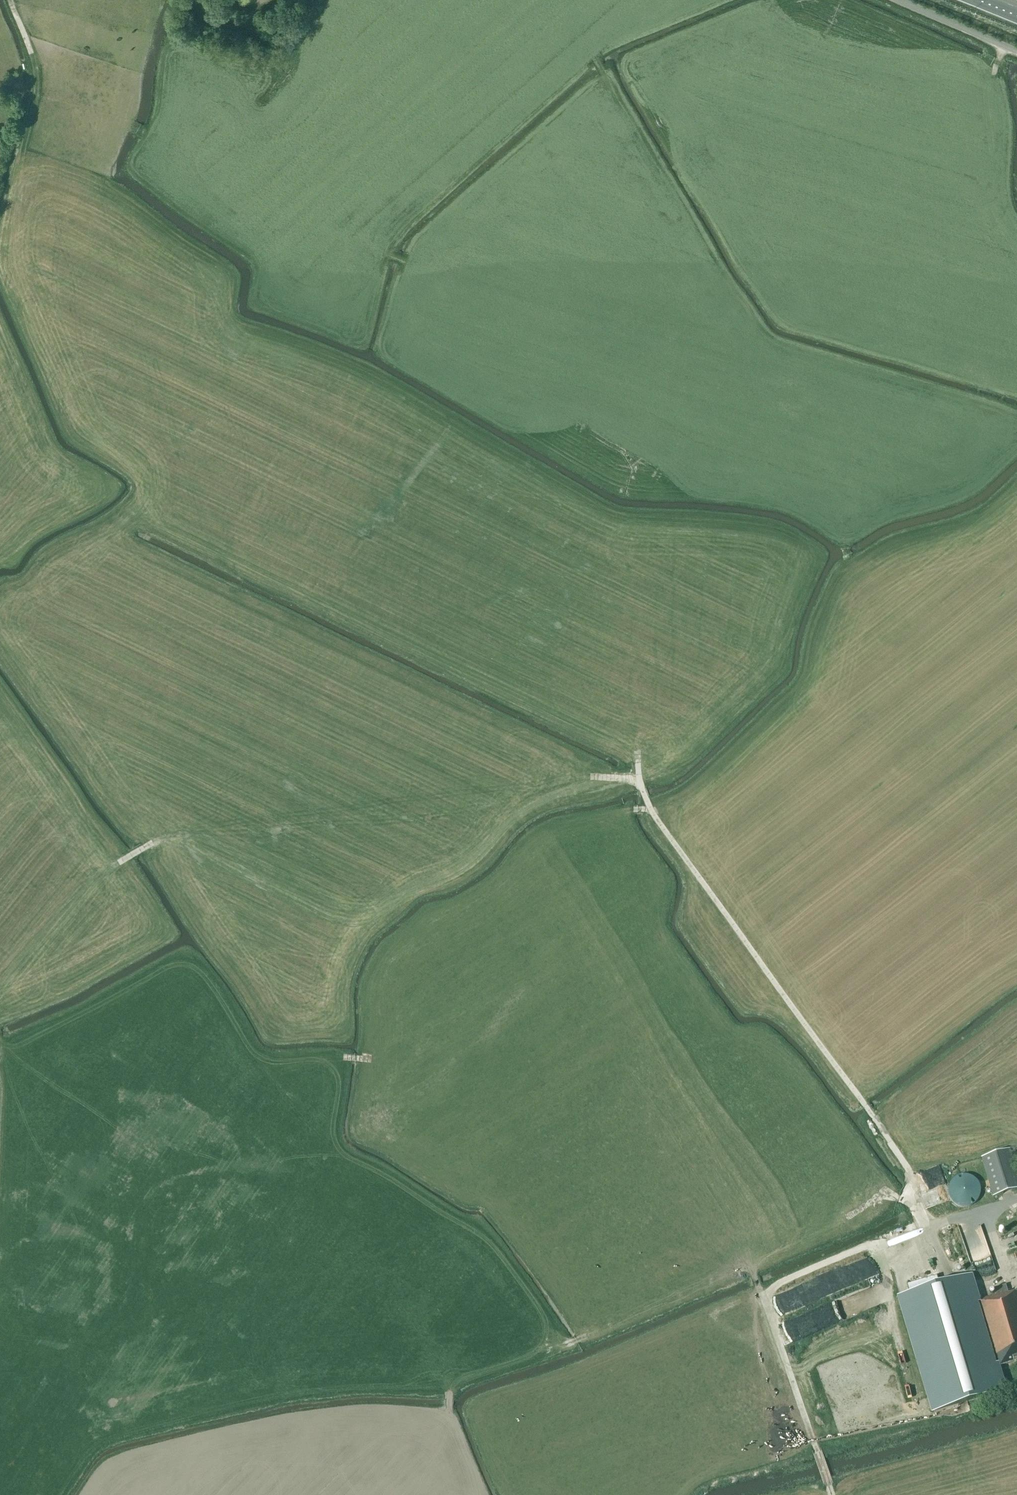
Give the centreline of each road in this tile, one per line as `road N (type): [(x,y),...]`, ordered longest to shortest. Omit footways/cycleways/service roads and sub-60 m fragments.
road 1 (unclassified): [(1016,52),(898,0)]

